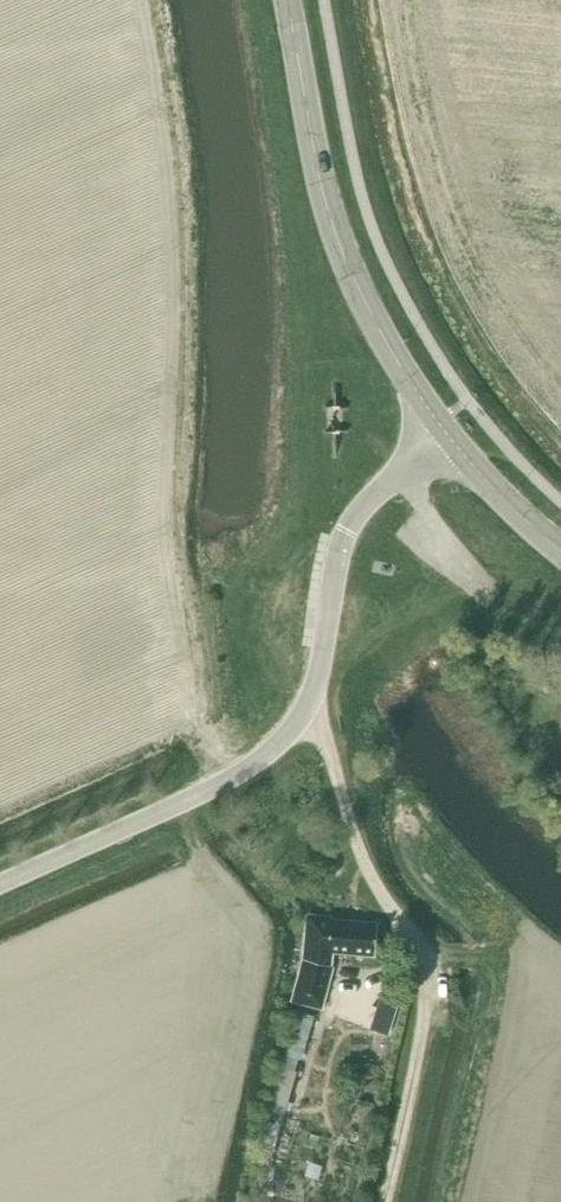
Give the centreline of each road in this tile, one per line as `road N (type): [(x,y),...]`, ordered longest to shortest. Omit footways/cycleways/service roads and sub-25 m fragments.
road 1 (tertiary): [(0,887),(229,783),(268,754),(309,701),(347,532),(448,431)]
road 2 (track): [(385,1201),(422,1033),(425,977),(361,846),(309,701)]
road 3 (secondary): [(448,431),(389,344),(336,229),(290,0)]
road 4 (secondary): [(560,547),(448,431)]

